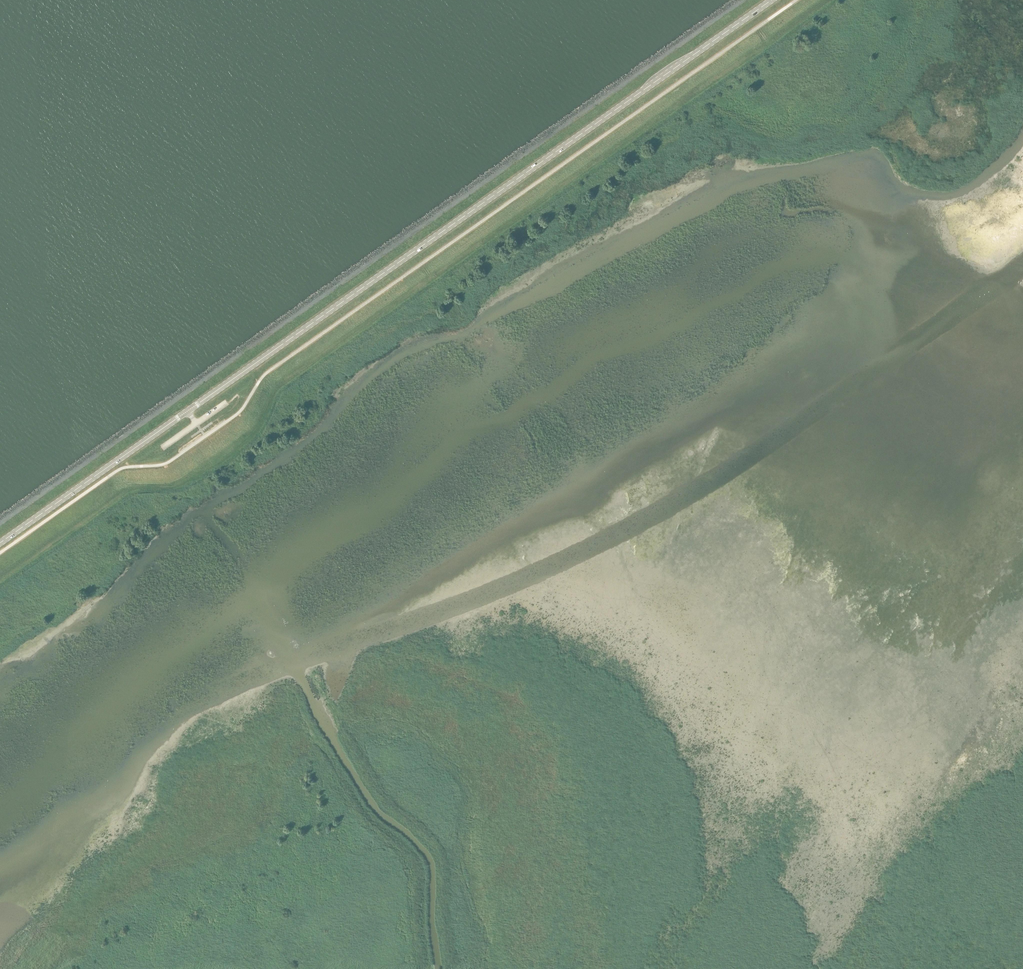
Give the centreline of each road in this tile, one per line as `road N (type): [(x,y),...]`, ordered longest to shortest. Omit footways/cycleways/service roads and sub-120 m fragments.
road 1 (secondary): [(0,543),(773,0)]

